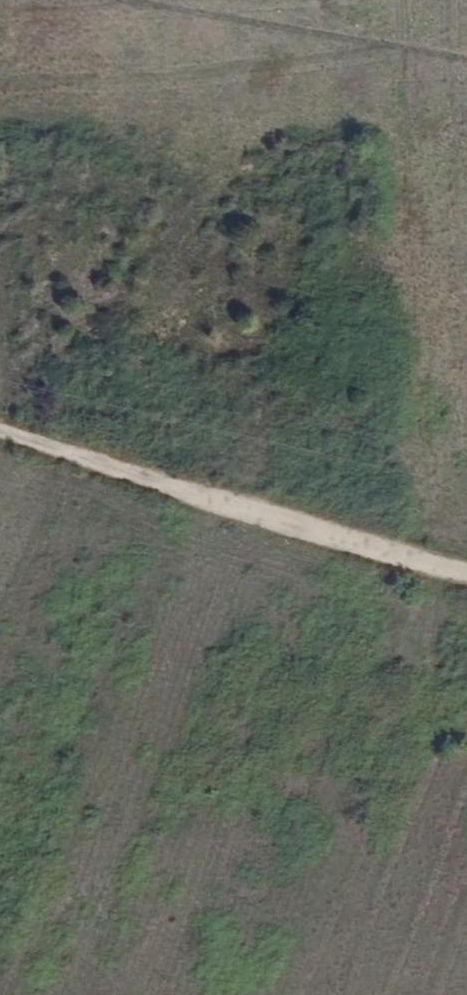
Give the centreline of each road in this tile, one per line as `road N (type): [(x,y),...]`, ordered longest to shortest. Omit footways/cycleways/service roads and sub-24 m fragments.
road 1 (track): [(0,439),(466,579)]

